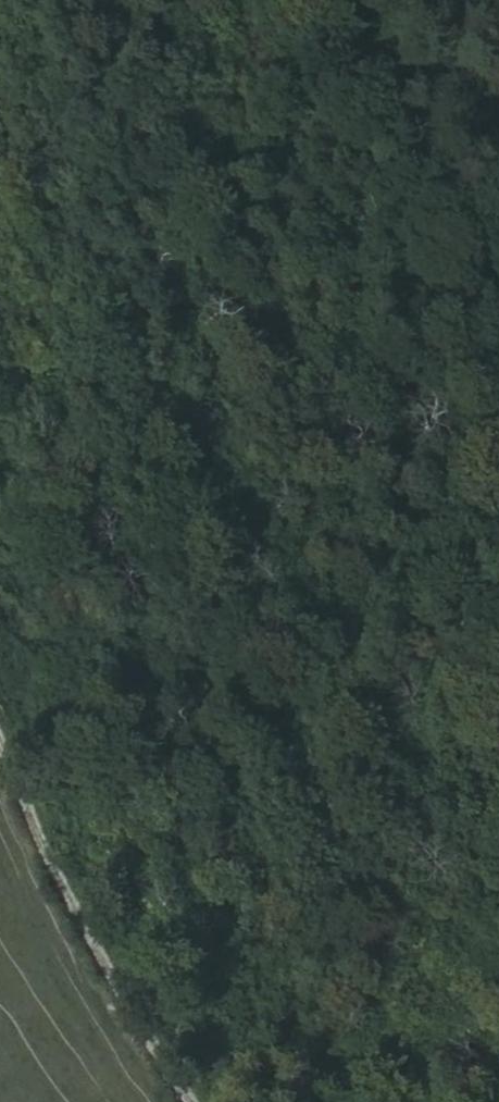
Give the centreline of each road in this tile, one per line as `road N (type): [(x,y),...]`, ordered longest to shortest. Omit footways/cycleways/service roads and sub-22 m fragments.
road 1 (track): [(194,1101),(88,931),(0,737)]

